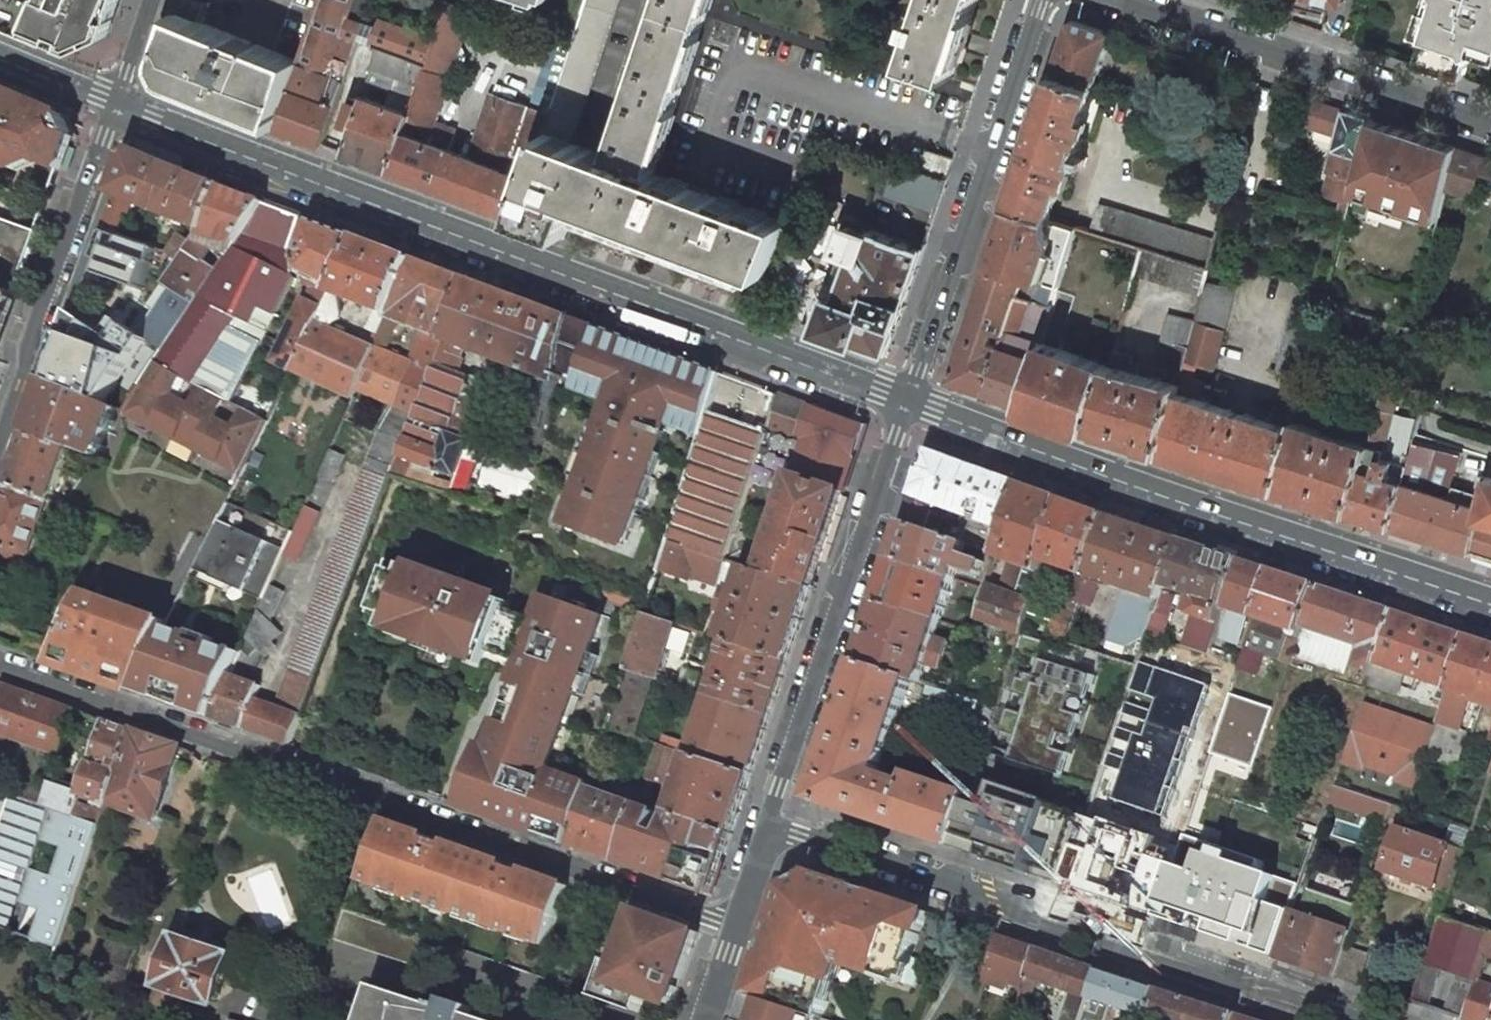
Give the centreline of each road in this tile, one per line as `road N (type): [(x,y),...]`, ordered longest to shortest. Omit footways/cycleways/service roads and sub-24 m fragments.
road 1 (secondary): [(115,103),(906,402)]
road 2 (residential): [(738,923),(0,662)]
road 3 (residential): [(1366,1019),(768,825)]
road 4 (secondary): [(906,402),(1490,597)]
road 5 (residential): [(906,402),(768,825)]
road 6 (residential): [(1044,0),(906,402)]
road 7 (residential): [(1490,123),(1112,0)]
road 8 (residential): [(0,434),(115,103)]
road 9 (secondary): [(0,55),(115,103)]

